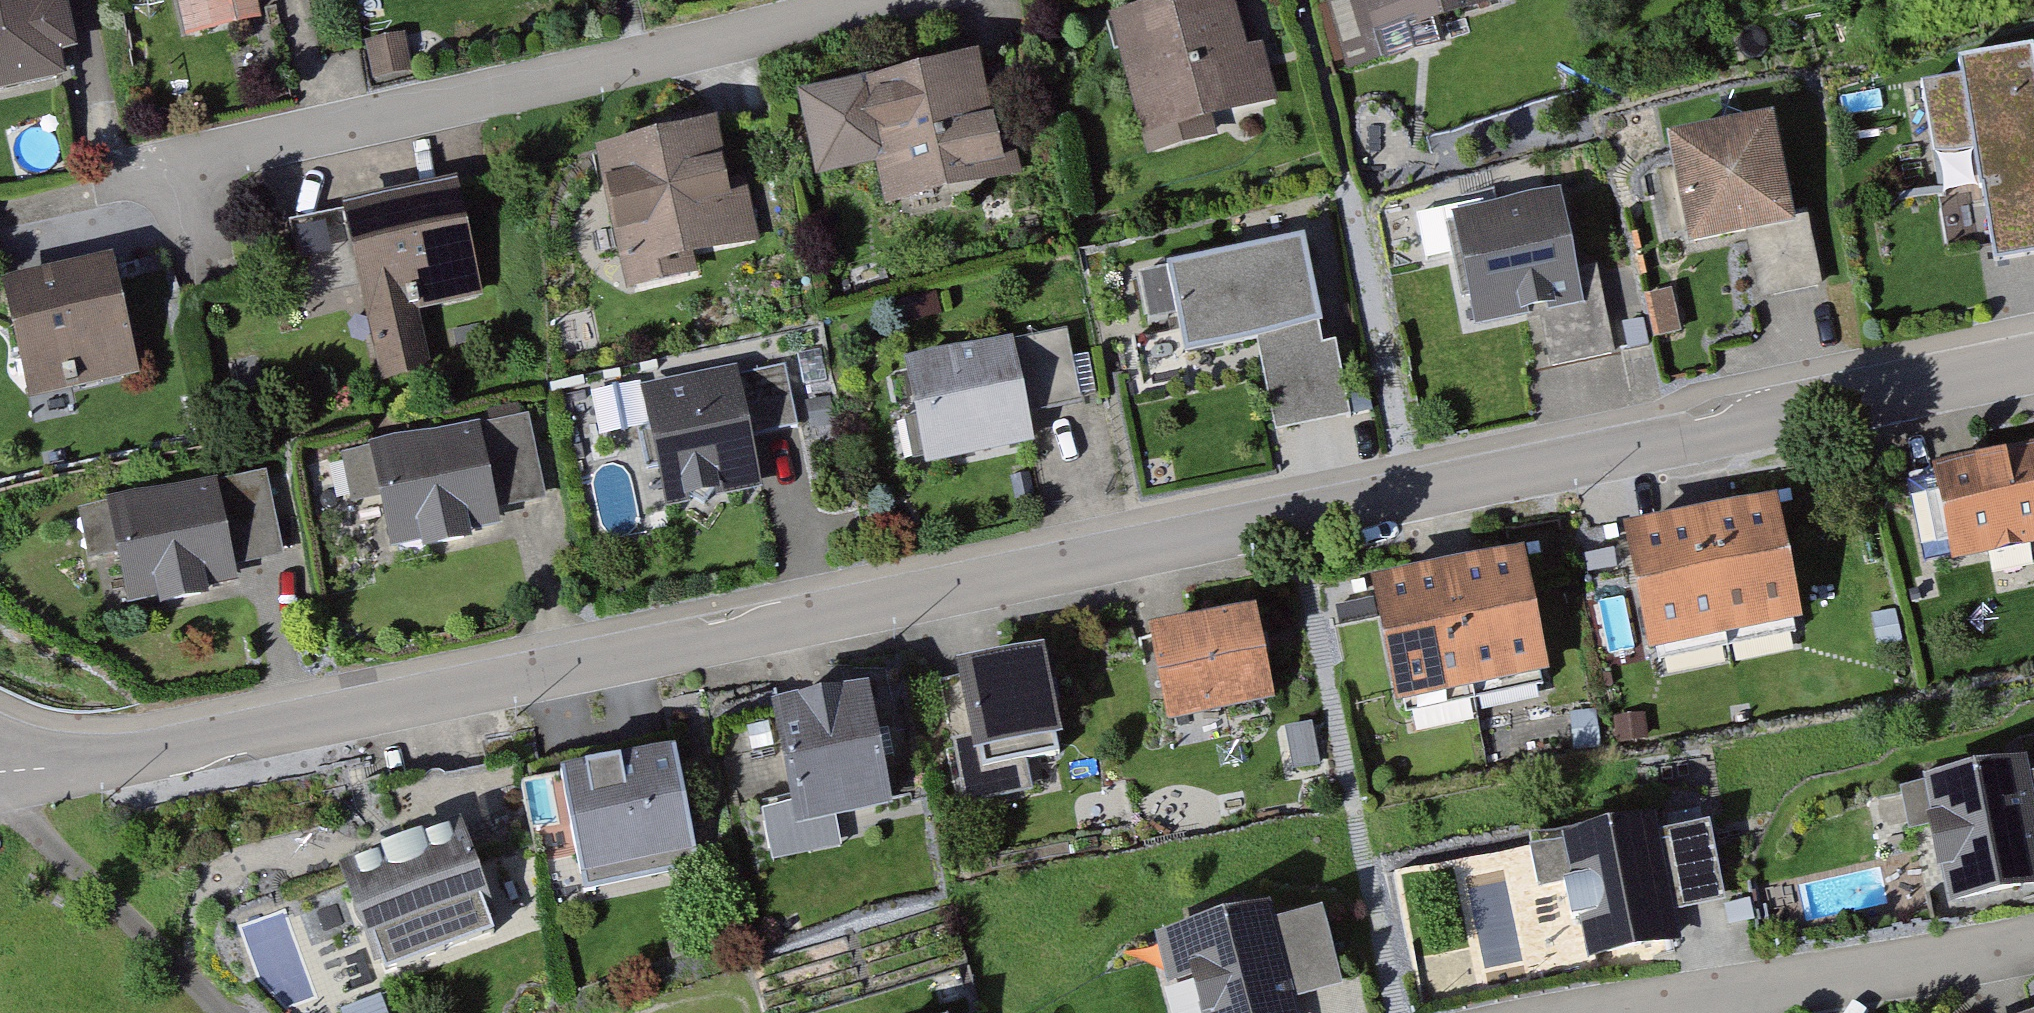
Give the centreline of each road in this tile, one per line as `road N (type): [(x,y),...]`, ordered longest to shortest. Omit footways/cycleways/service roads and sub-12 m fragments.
road 1 (residential): [(2033,360),(129,761),(0,772)]
road 2 (residential): [(183,166),(891,0)]
road 3 (residential): [(2033,935),(1898,968),(1624,1012)]

